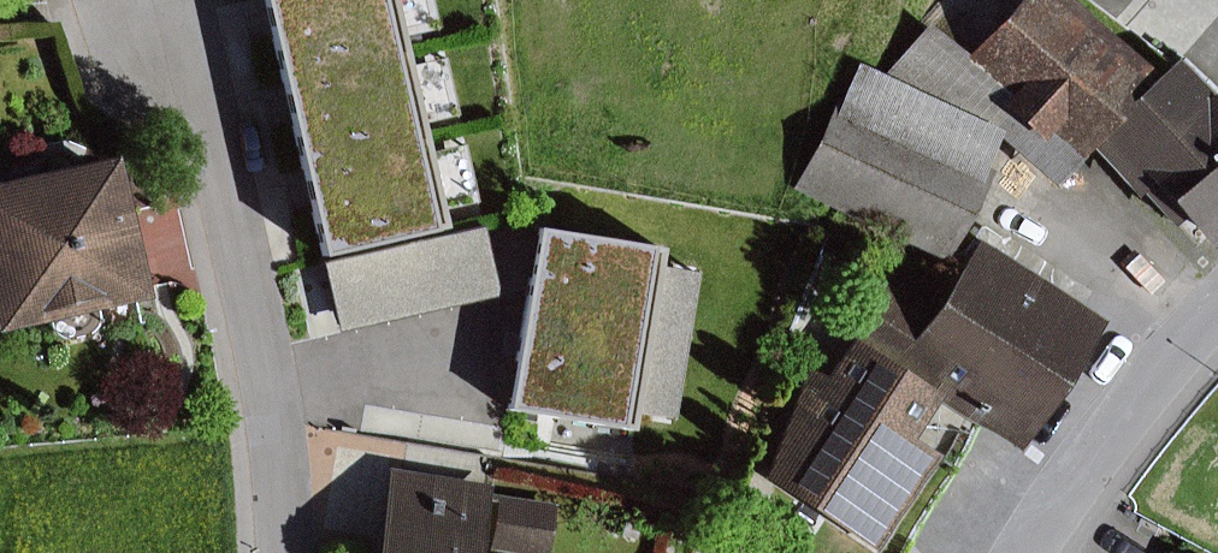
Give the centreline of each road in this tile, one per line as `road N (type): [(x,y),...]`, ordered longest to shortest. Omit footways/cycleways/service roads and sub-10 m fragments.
road 1 (residential): [(279,552),(234,285),(147,0)]
road 2 (residential): [(1217,366),(1086,552)]

